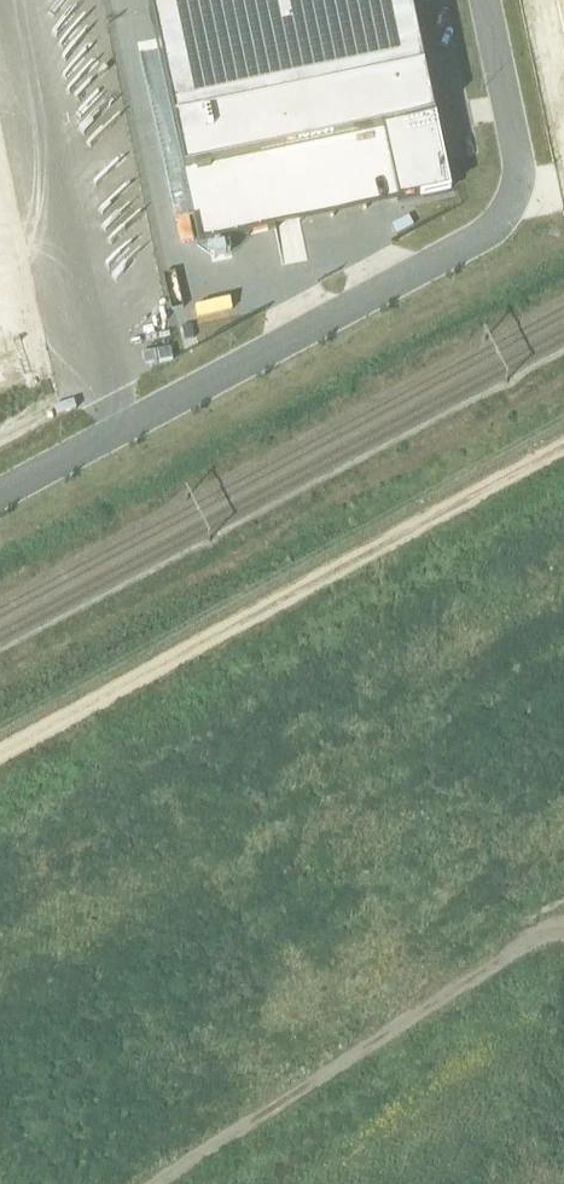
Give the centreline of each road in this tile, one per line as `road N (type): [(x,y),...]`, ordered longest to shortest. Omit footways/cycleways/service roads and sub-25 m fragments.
road 1 (unclassified): [(488,0),(547,230),(0,513)]

